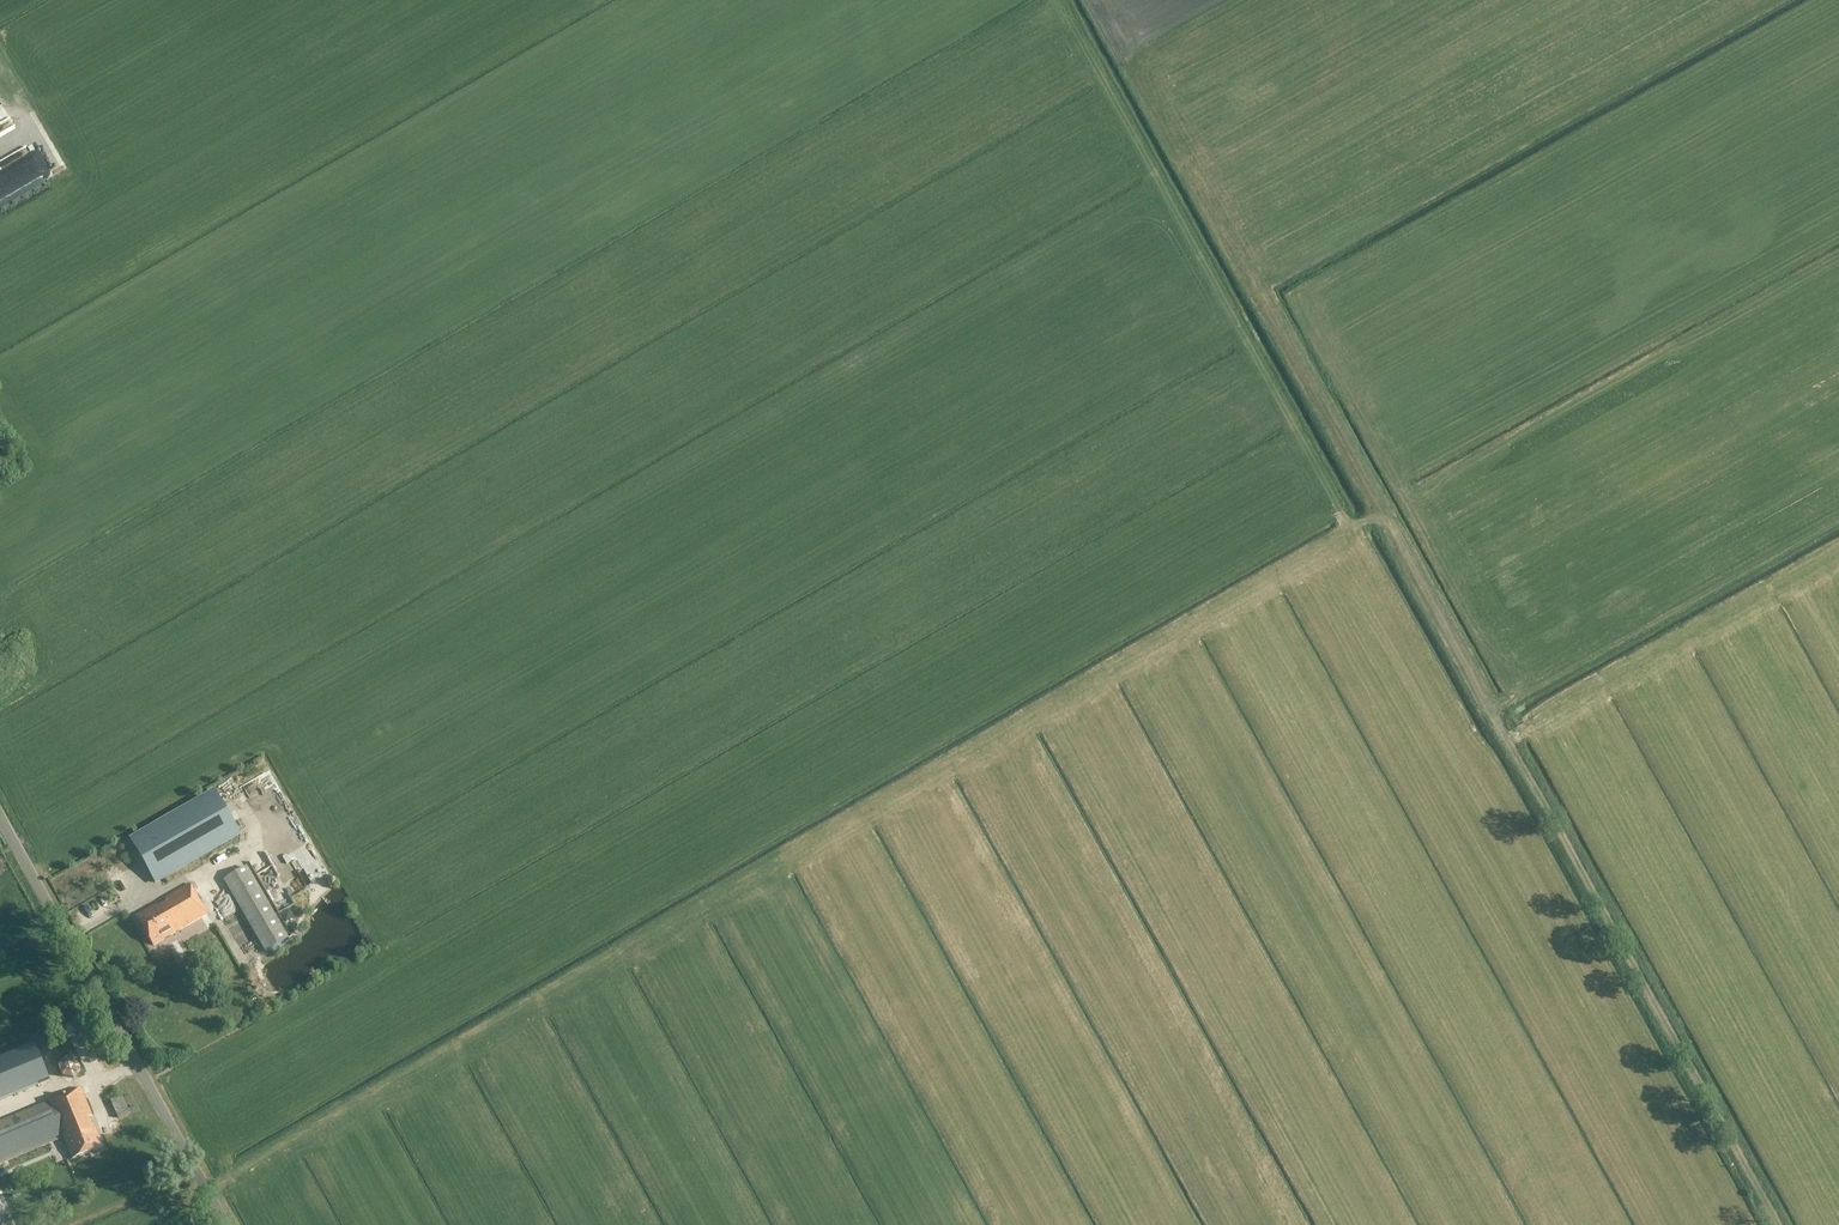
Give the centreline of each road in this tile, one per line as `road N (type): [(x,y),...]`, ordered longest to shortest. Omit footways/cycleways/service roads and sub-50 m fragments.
road 1 (unclassified): [(225,1224),(0,819)]

